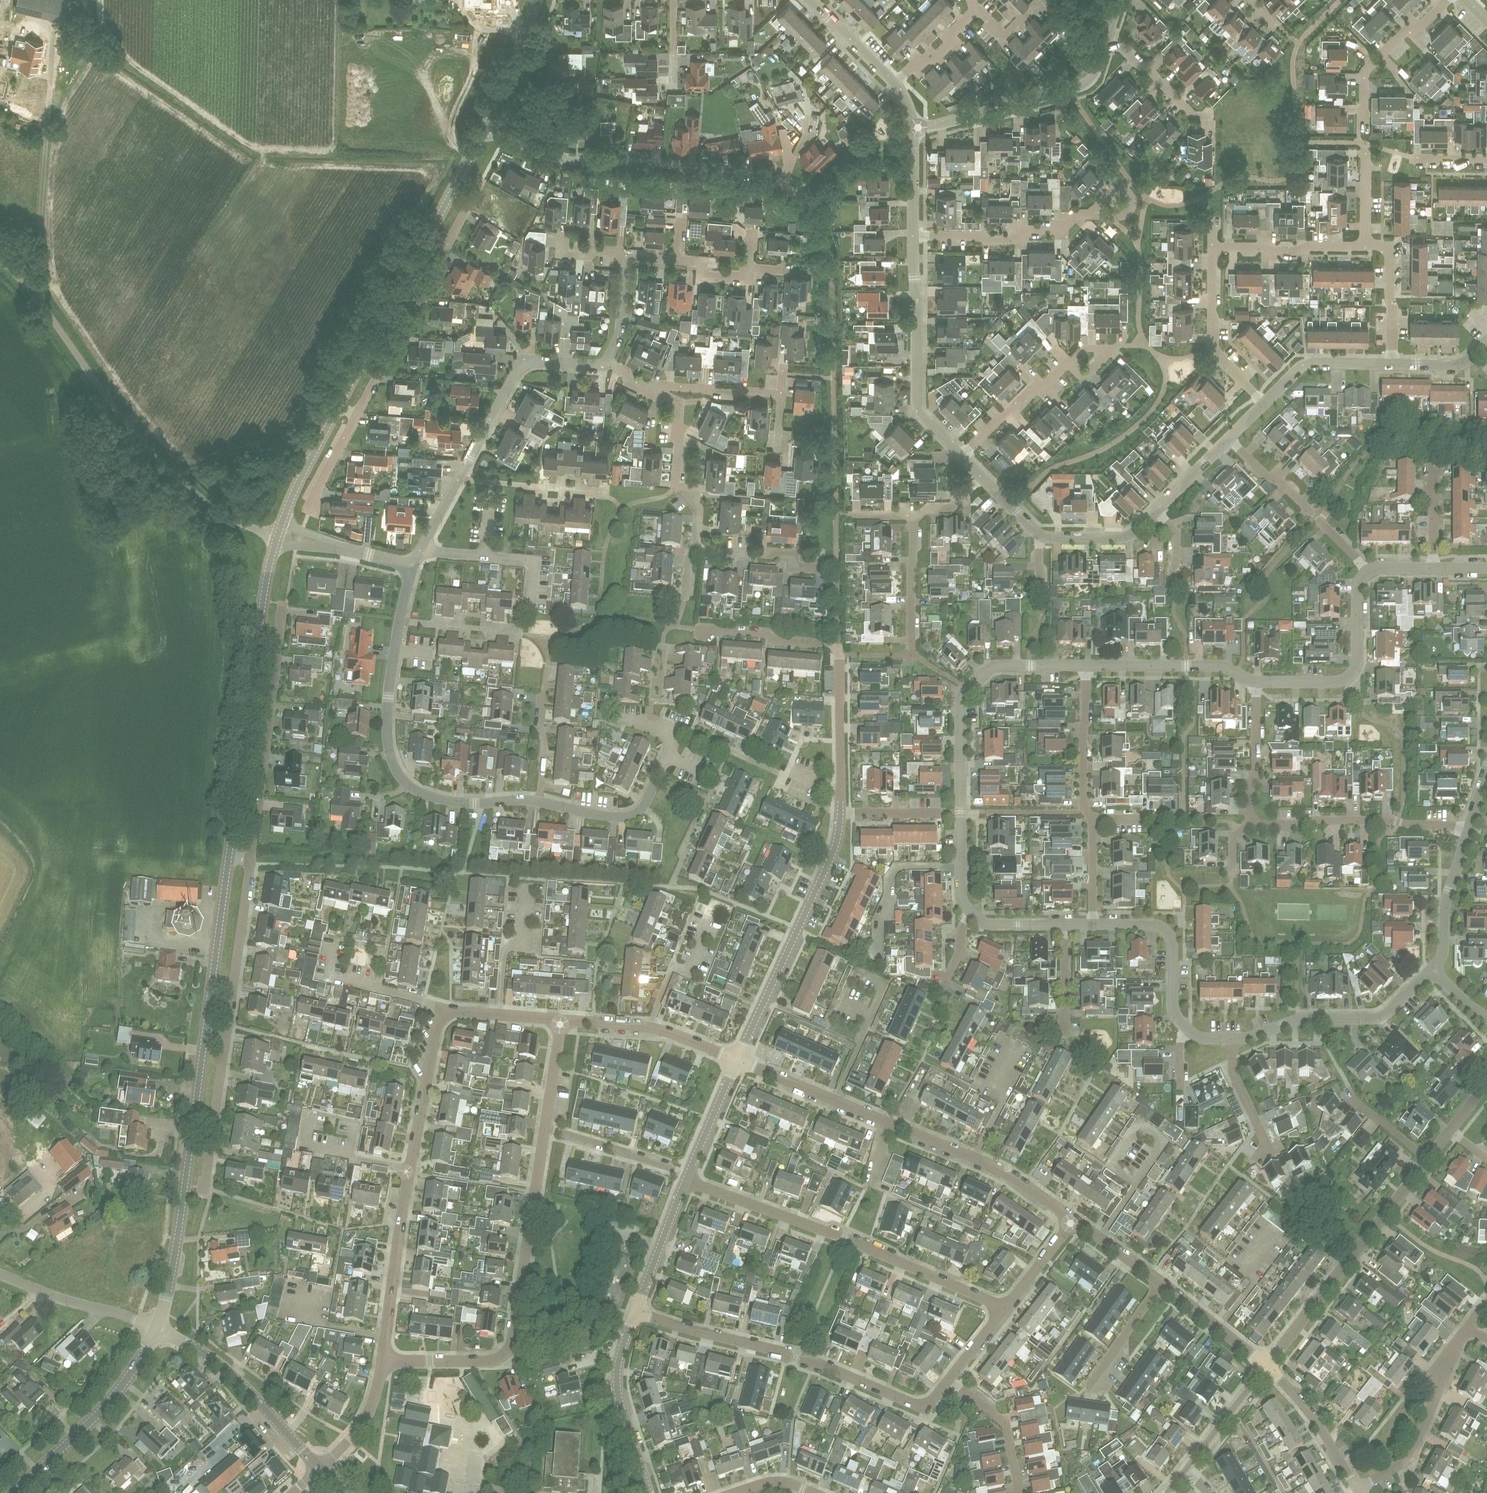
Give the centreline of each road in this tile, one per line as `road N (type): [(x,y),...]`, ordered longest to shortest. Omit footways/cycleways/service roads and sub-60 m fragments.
road 1 (tertiary): [(156,1329),(178,1239),(229,857)]
road 2 (unclassified): [(0,260),(181,481),(215,511),(279,534)]
road 3 (residential): [(1074,1220),(986,1163),(737,1060)]
road 4 (residential): [(413,566),(388,697),(396,769),(411,787),(447,801),(539,802)]
road 5 (residential): [(1085,665),(994,666),(963,695),(961,893),(972,915)]
road 6 (residential): [(382,1361),(487,1362),(510,1349),(545,1128)]
road 7 (residential): [(1002,1311),(850,1239),(686,1180)]
road 8 (residential): [(949,1380),(929,1403),(916,1405),(811,1361),(635,1312)]
road 9 (residential): [(807,207),(754,174),(555,160),(484,131)]
road 10 (residential): [(202,1194),(251,860)]
road 11 (tertiary): [(229,857),(279,534)]
road 12 (tertiary): [(336,408),(484,131)]
road 13 (residential): [(420,550),(519,368),(606,362)]
road 14 (residential): [(841,789),(838,647),(699,630)]
road 15 (residential): [(737,1060),(834,851),(841,812)]
road 16 (residential): [(357,415),(484,179)]
road 17 (residential): [(1266,1367),(1427,1161)]
road 18 (residential): [(251,860),(283,603)]
road 19 (residential): [(961,458),(917,408),(912,236)]
road 20 (residential): [(914,132),(1081,86),(1095,75),(1105,44)]
road 21 (residential): [(1232,1039),(1303,1020),(1376,1019),(1432,969)]
road 22 (residential): [(1468,831),(1391,821),(1250,825)]
road 23 (tertiary): [(15,1492),(103,1409),(156,1329)]
road 24 (tertiary): [(318,1469),(232,1374),(156,1329)]
road 25 (residential): [(1358,1490),(1411,1455),(1467,1327)]
road 26 (residential): [(1368,572),(1356,590),(1356,663),(1349,676),(1256,682)]
road 27 (residential): [(695,552),(698,513),(676,485),(678,406),(639,385)]
road 28 (residential): [(382,1361),(409,1168)]
road 29 (residential): [(649,1492),(617,1388),(635,1312)]
road 30 (residential): [(737,1060),(661,1030),(561,1021)]
road 31 (residential): [(912,236),(1009,241),(1090,216)]
road 32 (residential): [(1092,924),(1164,930),(1173,1013),(1186,1029)]
road 33 (residential): [(1264,403),(1214,351),(1212,247)]
road 34 (residential): [(1256,682),(1214,666),(1085,665)]
road 35 (residential): [(156,1329),(0,1273)]
road 36 (residential): [(409,1168),(442,1009)]
road 37 (residential): [(539,802),(632,814),(667,757)]
road 38 (residential): [(530,608),(529,561),(420,550)]
road 39 (residential): [(1358,1490),(1316,1424),(1266,1367)]
road 40 (residential): [(1365,246),(1212,247)]
road 41 (residential): [(442,1009),(327,978),(334,945)]
road 42 (residential): [(1364,116),(1367,71),(1448,0)]
road 43 (residential): [(1090,817),(1085,665)]
road 44 (residential): [(545,1128),(689,1174)]
road 45 (residential): [(1432,969),(1443,953),(1445,905),(1468,831)]
road 46 (residential): [(1250,825),(1256,682)]
road 47 (residential): [(961,458),(1068,363)]
road 48 (residential): [(1264,403),(1303,366),(1392,364)]
road 49 (residential): [(781,394),(639,385)]
road 50 (residential): [(635,1312),(686,1180)]
road 51 (tertiary): [(484,131),(535,0)]
road 52 (residential): [(1019,1492),(1005,1427),(949,1380)]
road 53 (tertiary): [(279,534),(336,408)]
road 54 (residential): [(279,534),(413,566)]
road 55 (residential): [(1392,364),(1389,257),(1365,246)]
road 56 (residential): [(1184,1472),(1266,1367)]
road 57 (residential): [(1266,1367),(1162,1284)]
road 58 (residential): [(1208,115),(1192,115),(1150,72),(1105,44)]
road 59 (residential): [(318,1469),(365,1419),(382,1361)]
road 60 (residential): [(820,568),(783,556),(695,552)]
road 61 (residential): [(1088,1386),(1162,1284)]
road 62 (residential): [(911,641),(913,516)]
road 63 (residential): [(1039,535),(1120,538),(1155,512)]
road 64 (residential): [(689,1174),(737,1060)]
road 65 (residential): [(1232,1039),(1233,1072),(1270,1153)]

